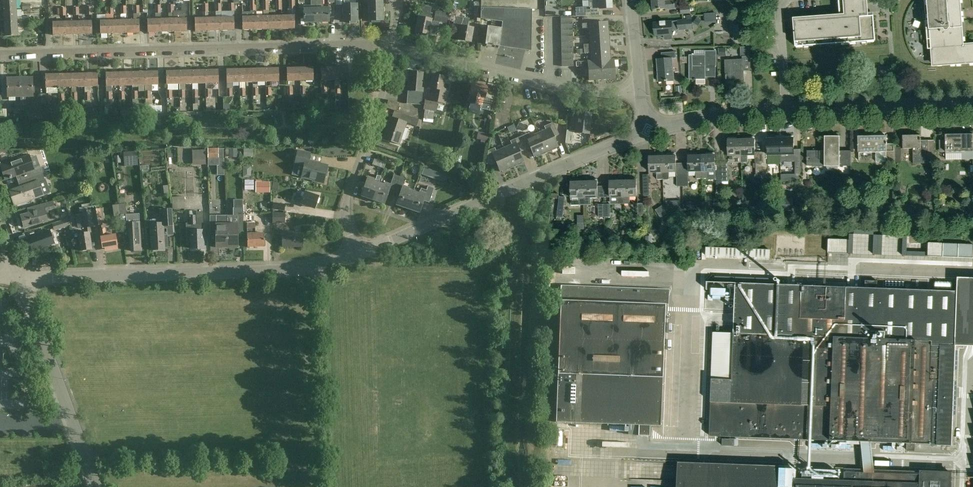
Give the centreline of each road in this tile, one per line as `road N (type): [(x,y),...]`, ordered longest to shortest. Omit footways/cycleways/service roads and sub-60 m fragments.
road 1 (residential): [(391,49),(357,43),(0,55)]
road 2 (residential): [(358,254),(649,131)]
road 3 (residential): [(17,277),(318,267)]
road 4 (residential): [(640,89),(582,90),(391,49)]
road 5 (residential): [(96,486),(17,277)]
road 6 (residential): [(330,486),(318,267)]
road 7 (residential): [(358,254),(346,201),(391,49)]
road 8 (residential): [(786,110),(972,106)]
road 9 (residential): [(649,131),(786,110)]

